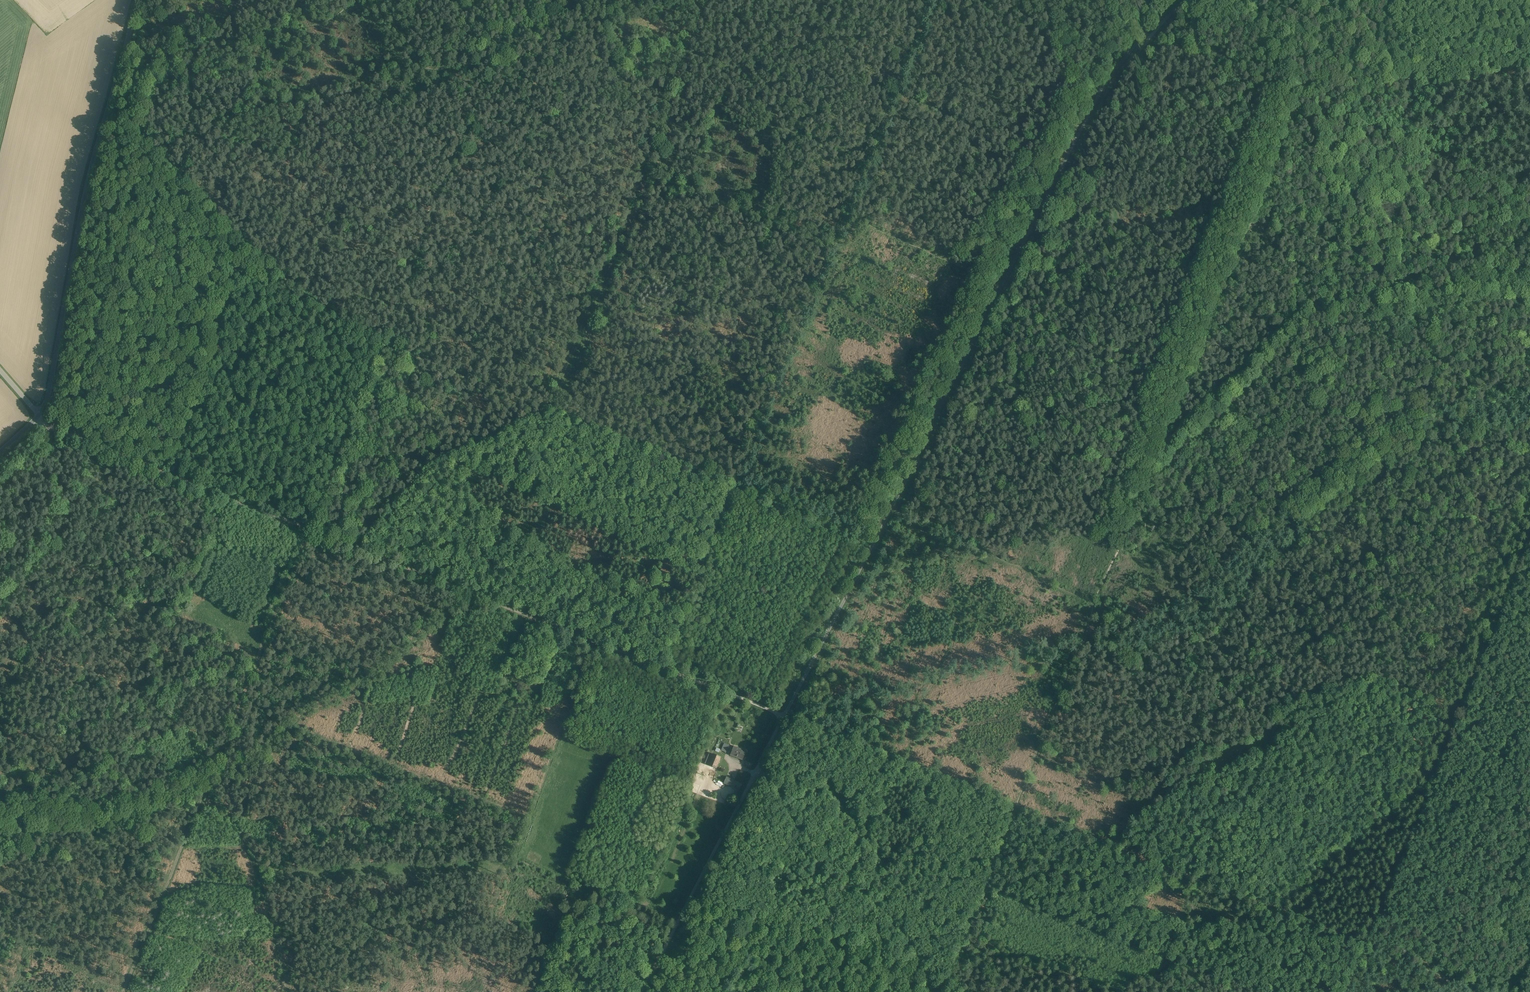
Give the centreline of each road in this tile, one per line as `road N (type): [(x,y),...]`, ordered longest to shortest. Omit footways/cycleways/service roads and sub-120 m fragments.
road 1 (unclassified): [(1185,0),(1106,94),(1054,186),(753,773)]
road 2 (track): [(205,780),(242,767),(463,606),(497,602),(715,528)]
road 3 (track): [(737,479),(557,408),(433,462),(351,546)]
road 4 (track): [(1017,807),(1185,396)]
road 5 (track): [(0,827),(99,822),(205,780),(251,866),(294,991)]
road 6 (unclassified): [(139,0),(39,415)]
road 7 (track): [(1529,287),(1408,288),(1339,300),(1292,330),(1208,411),(1167,438)]
road 8 (track): [(666,670),(305,528)]
road 9 (track): [(845,227),(961,271),(995,314),(1185,396)]
road 10 (track): [(1364,942),(1017,807)]
road 11 (track): [(1296,103),(1325,175),(1335,276),(1351,340),(1397,438)]
road 12 (track): [(1185,396),(1296,103)]
road 13 (track): [(943,991),(777,789),(753,773)]
road 14 (track): [(305,528),(52,427)]
road 15 (track): [(832,240),(737,479)]
road 16 (track): [(781,716),(1017,807)]
road 17 (track): [(641,991),(753,773)]
road 18 (track): [(931,0),(845,227)]
road 19 (track): [(251,250),(168,474)]
road 20 (track): [(1276,88),(1060,0)]
road 21 (track): [(1529,186),(1321,106)]
road 22 (track): [(1321,106),(1529,66)]
road 23 (track): [(1213,885),(1286,699)]
road 24 (track): [(645,172),(756,221),(832,240)]
road 25 (track): [(942,991),(1017,807)]
road 26 (track): [(1364,942),(1429,789)]
road 27 (track): [(737,479),(873,544)]
road 28 (track): [(781,716),(666,670)]

